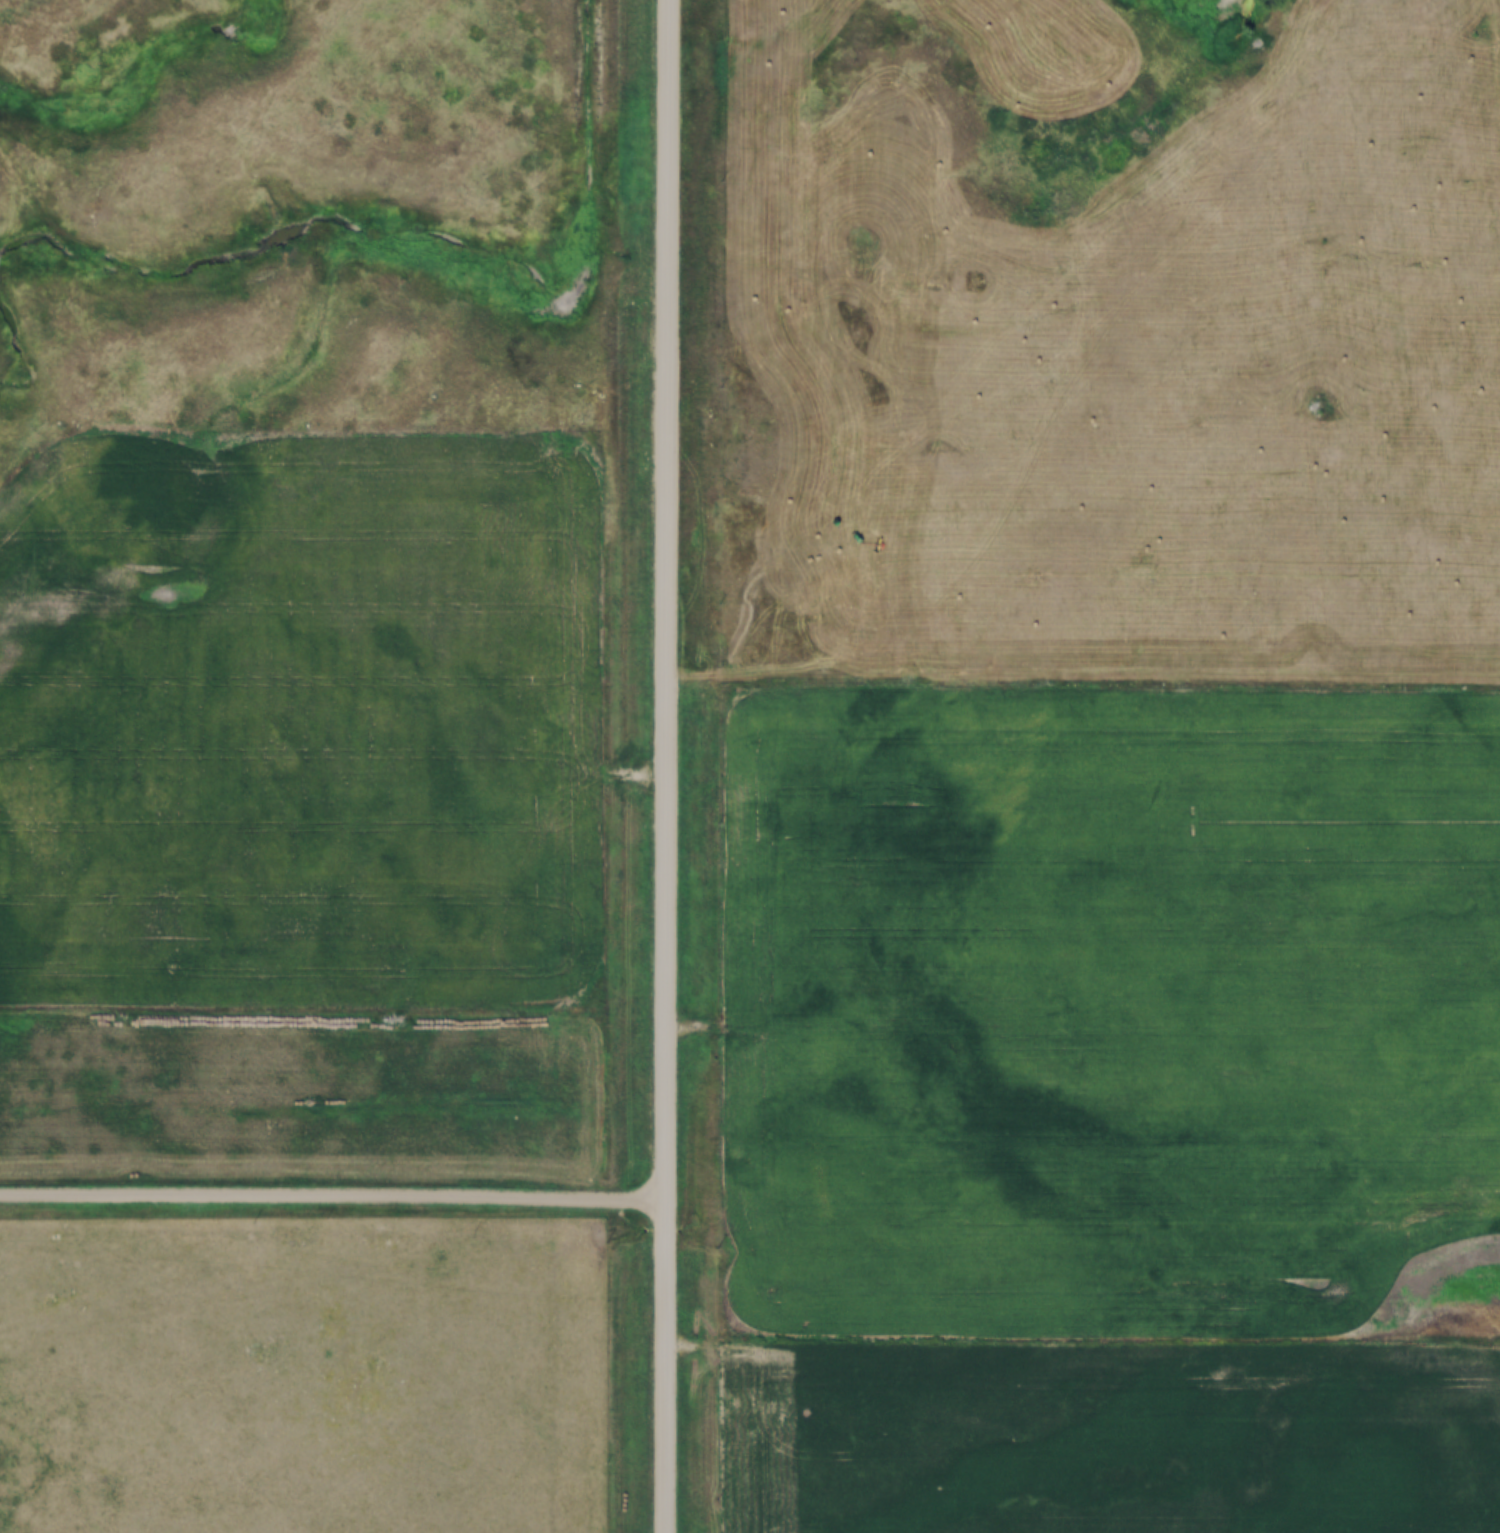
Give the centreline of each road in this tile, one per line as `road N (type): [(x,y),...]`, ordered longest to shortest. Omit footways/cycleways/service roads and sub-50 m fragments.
road 1 (residential): [(675,0),(672,1532)]

